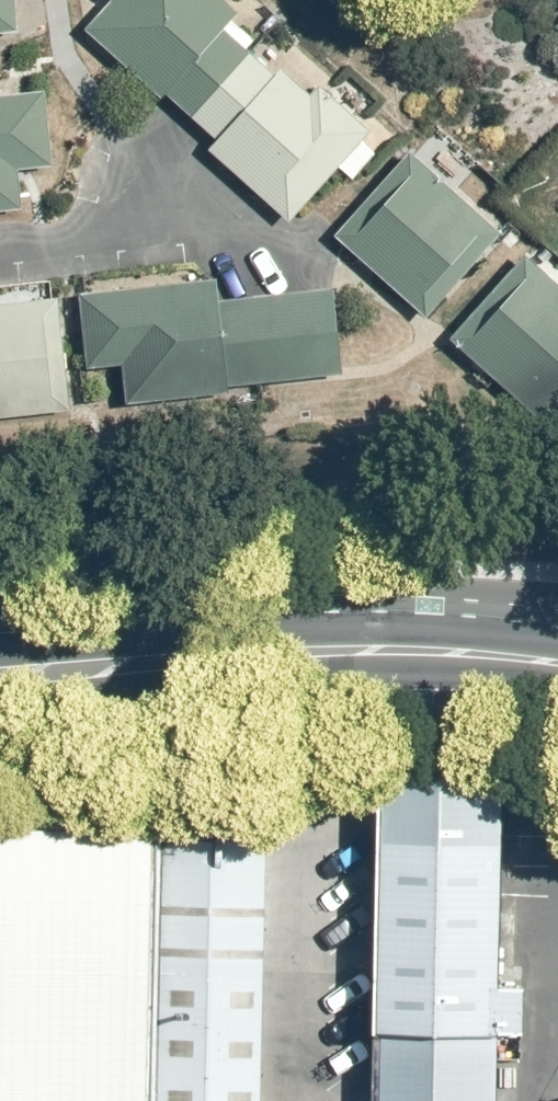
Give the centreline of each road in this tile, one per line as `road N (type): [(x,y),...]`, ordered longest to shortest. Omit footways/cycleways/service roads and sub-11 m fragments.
road 1 (secondary): [(0,641),(165,622),(364,621),(557,640)]
road 2 (secondary): [(557,684),(318,672),(0,704)]
road 3 (residential): [(216,225),(0,241)]

